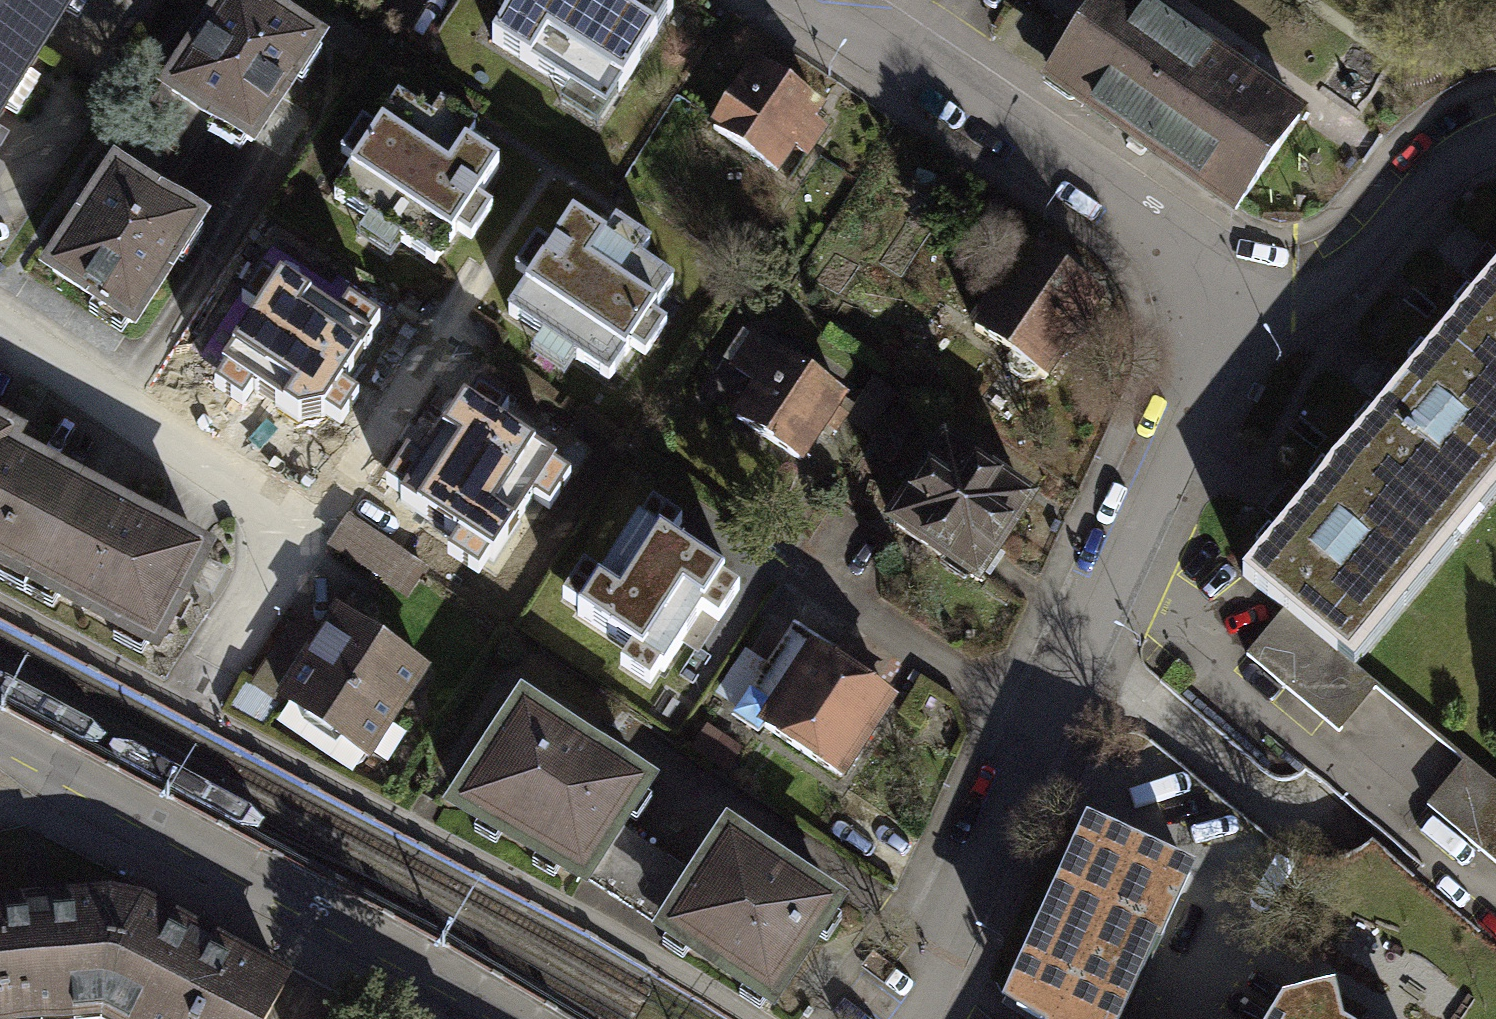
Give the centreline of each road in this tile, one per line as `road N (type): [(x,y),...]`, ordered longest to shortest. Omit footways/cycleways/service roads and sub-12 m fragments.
road 1 (residential): [(925,1018),(945,928),(1188,384),(1217,294)]
road 2 (residential): [(505,1018),(0,740)]
road 3 (residential): [(1217,294),(1158,234),(795,0)]
road 4 (residential): [(1495,119),(1454,136),(1377,223),(1303,282),(1217,294)]

